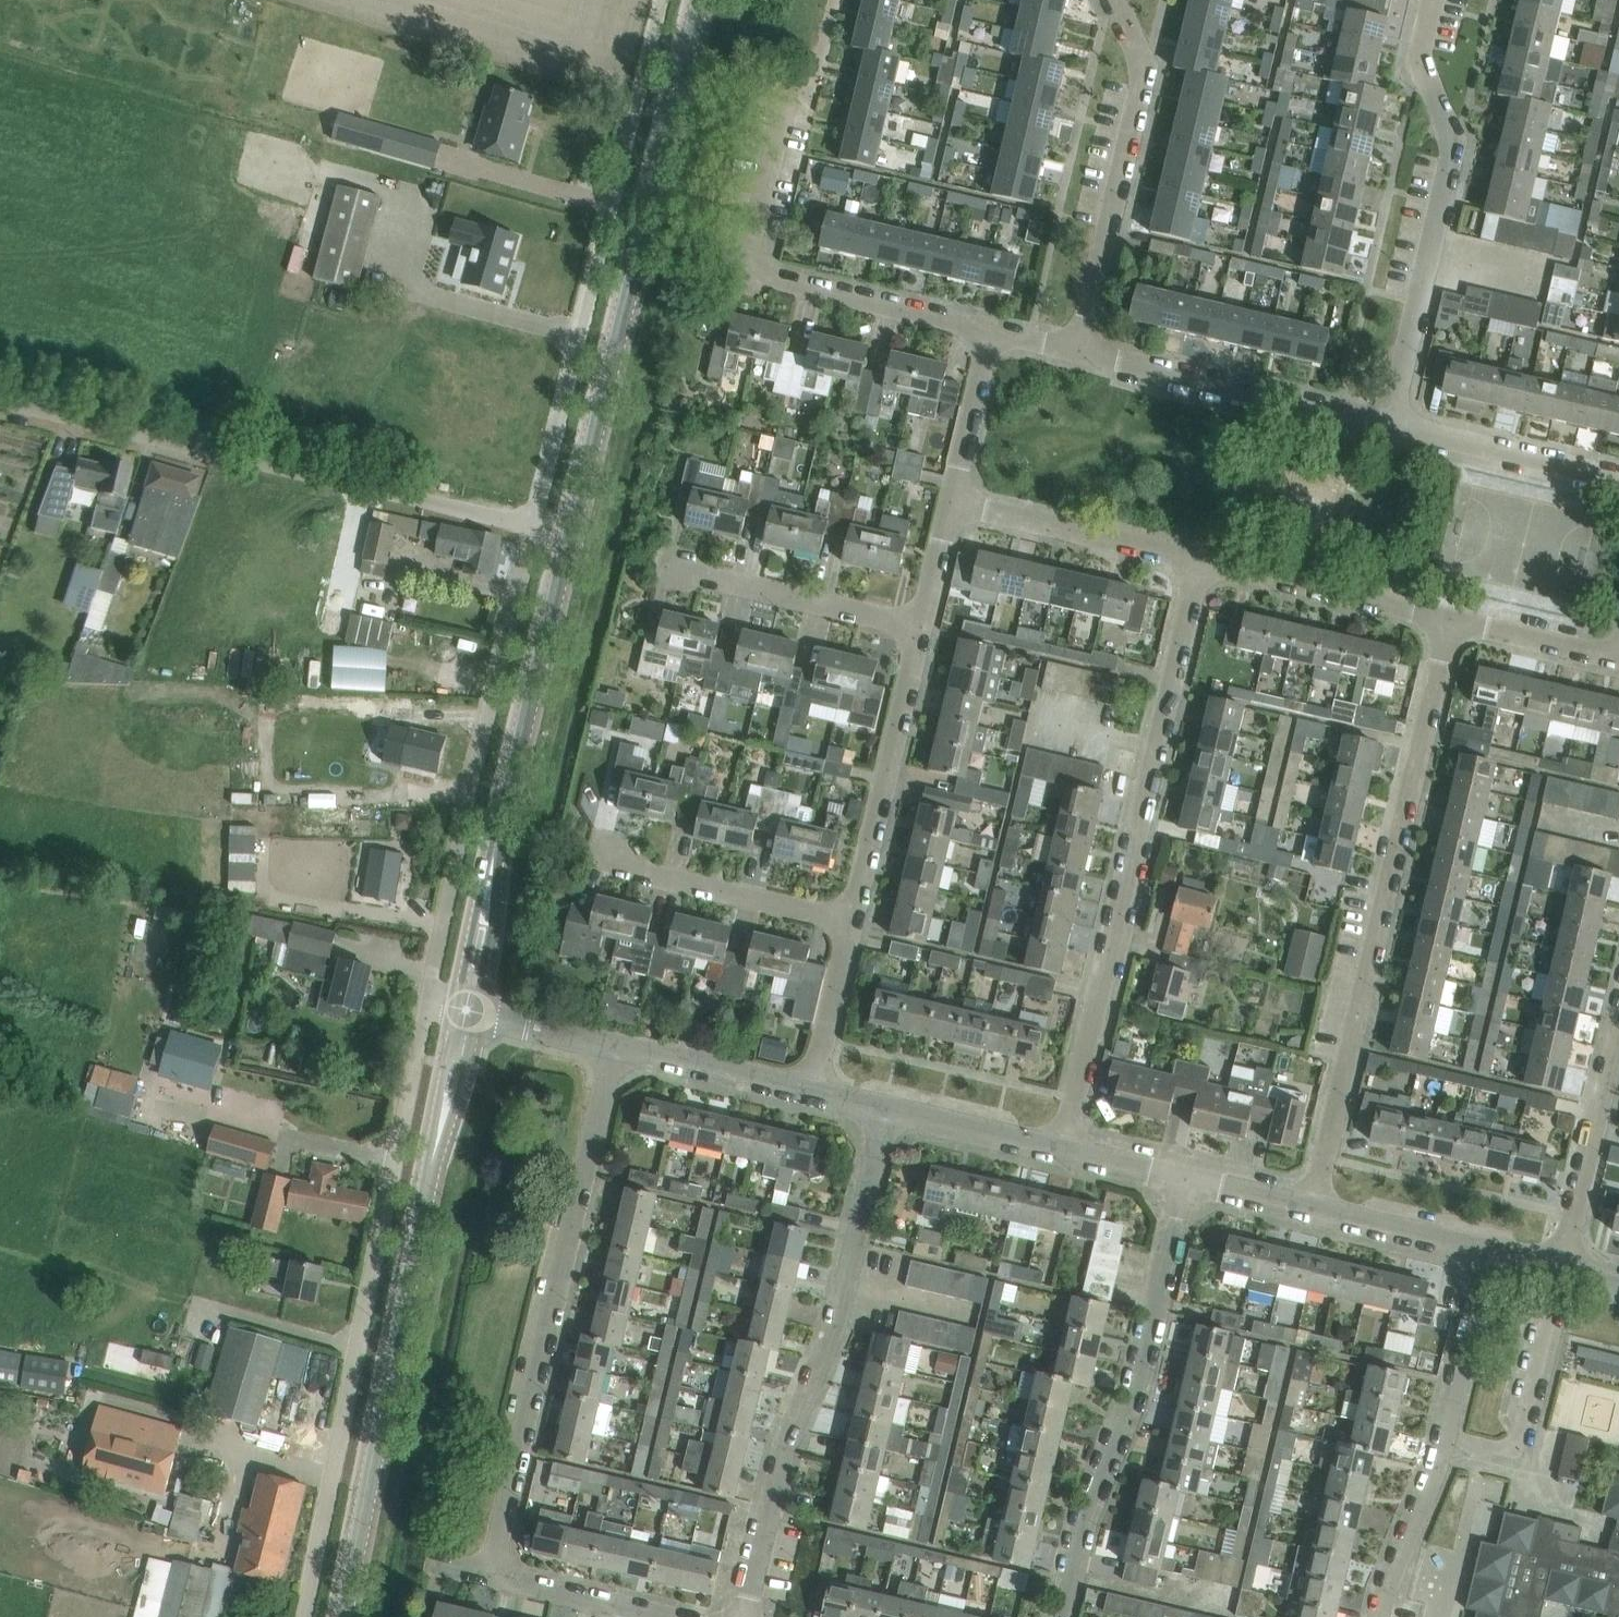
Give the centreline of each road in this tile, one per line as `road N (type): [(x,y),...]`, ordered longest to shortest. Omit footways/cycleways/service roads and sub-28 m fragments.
road 1 (residential): [(304,1616),(428,1001)]
road 2 (tertiary): [(341,1616),(466,1010)]
road 3 (residential): [(1062,1150),(1200,561)]
road 4 (residential): [(1313,1209),(1450,620)]
road 5 (residential): [(537,524),(0,400)]
road 6 (tertiary): [(572,532),(700,0)]
road 7 (residential): [(490,1576),(617,1045)]
road 8 (residential): [(537,524),(663,0)]
road 9 (residential): [(745,1616),(785,1447),(835,1326),(886,1109)]
road 10 (tertiary): [(466,1010),(493,856),(572,532)]
road 11 (residential): [(428,1001),(537,524)]
road 12 (residential): [(1061,1616),(1085,1518),(1135,1397),(1186,1180)]
road 13 (residential): [(991,330),(744,273),(787,87)]
road 14 (residential): [(1387,422),(1454,144),(1417,62),(1432,0)]
road 15 (residential): [(1382,1616),(1442,1451),(1490,1250)]
road 16 (residential): [(1081,350),(1145,67),(1115,0)]
road 17 (residential): [(1387,422),(1081,350)]
road 18 (residential): [(851,923),(919,628)]
road 19 (residential): [(851,923),(582,856)]
road 20 (residential): [(919,628),(651,563)]
road 21 (residential): [(1450,620),(1200,561)]
road 22 (residential): [(1200,561),(950,503)]
road 23 (residential): [(1562,1267),(1618,1027)]
road 24 (residential): [(1618,479),(1387,422)]
road 25 (residential): [(812,1093),(617,1045)]
road 26 (residential): [(1490,1250),(1313,1209)]
road 27 (residential): [(1062,1150),(886,1109)]
road 28 (residential): [(950,503),(991,330)]
road 29 (residential): [(812,1093),(851,923)]
road 30 (residential): [(1618,659),(1450,620)]
road 31 (residential): [(617,1045),(466,1010)]
road 32 (residential): [(1313,1209),(1186,1180)]
road 33 (residential): [(919,628),(950,503)]
road 34 (residential): [(1186,1180),(1062,1150)]
road 35 (residential): [(613,1604),(490,1576)]

